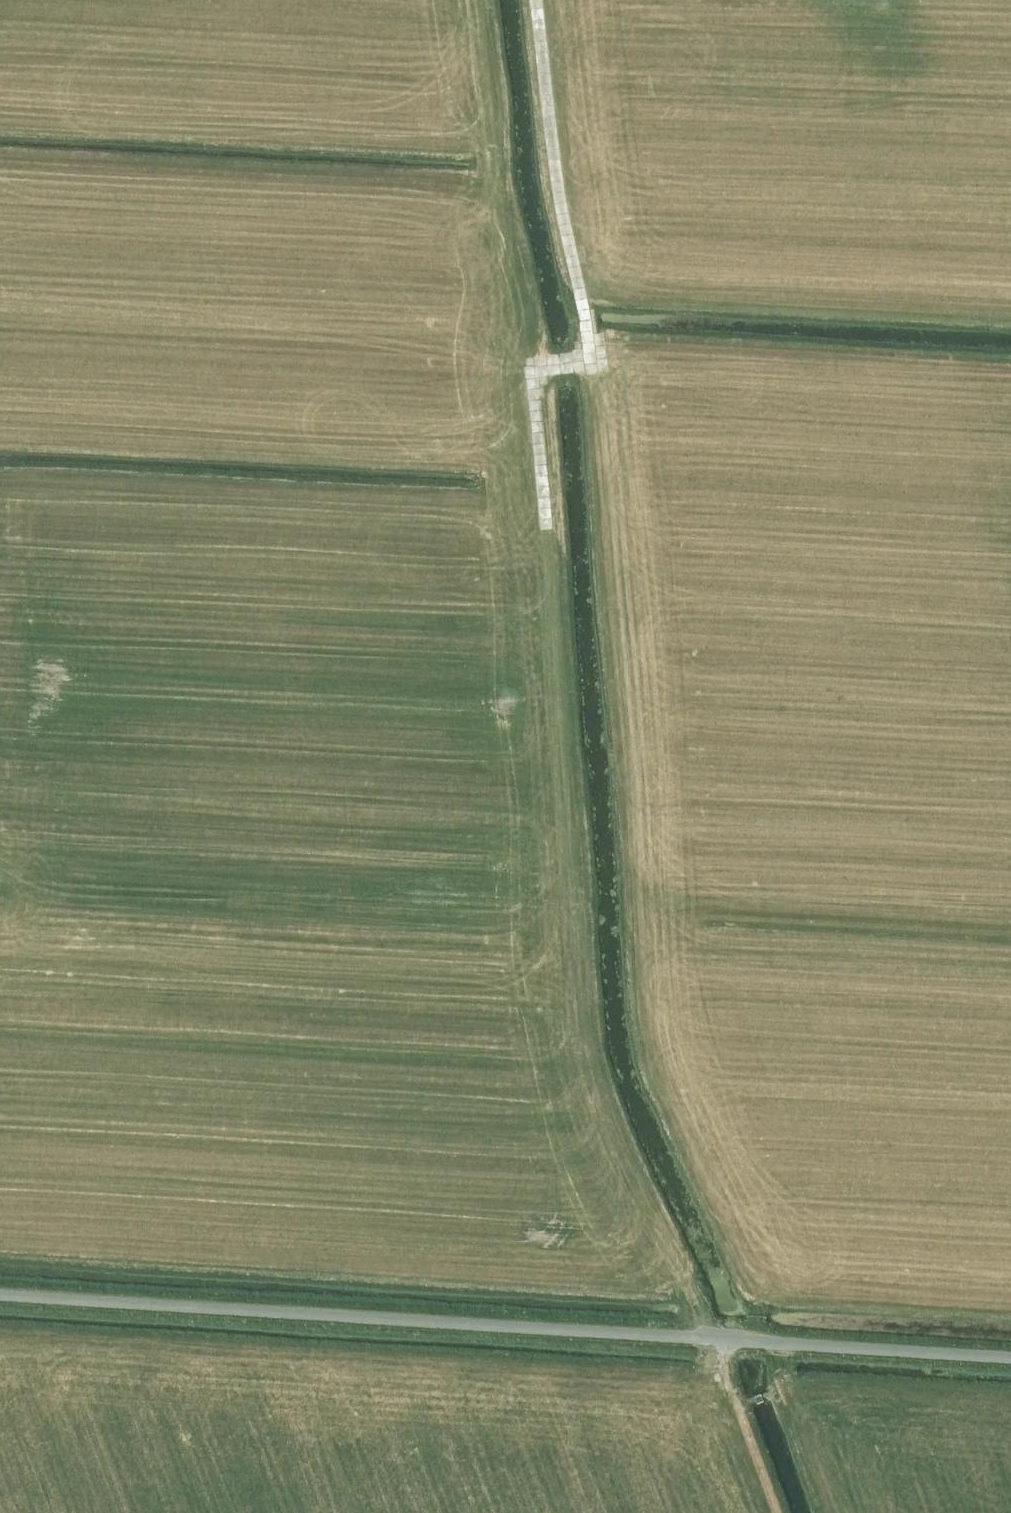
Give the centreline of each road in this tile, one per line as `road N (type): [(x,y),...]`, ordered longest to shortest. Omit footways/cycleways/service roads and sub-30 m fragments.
road 1 (unclassified): [(1010,1358),(0,1294)]
road 2 (track): [(536,0),(590,362),(533,368),(546,525)]

